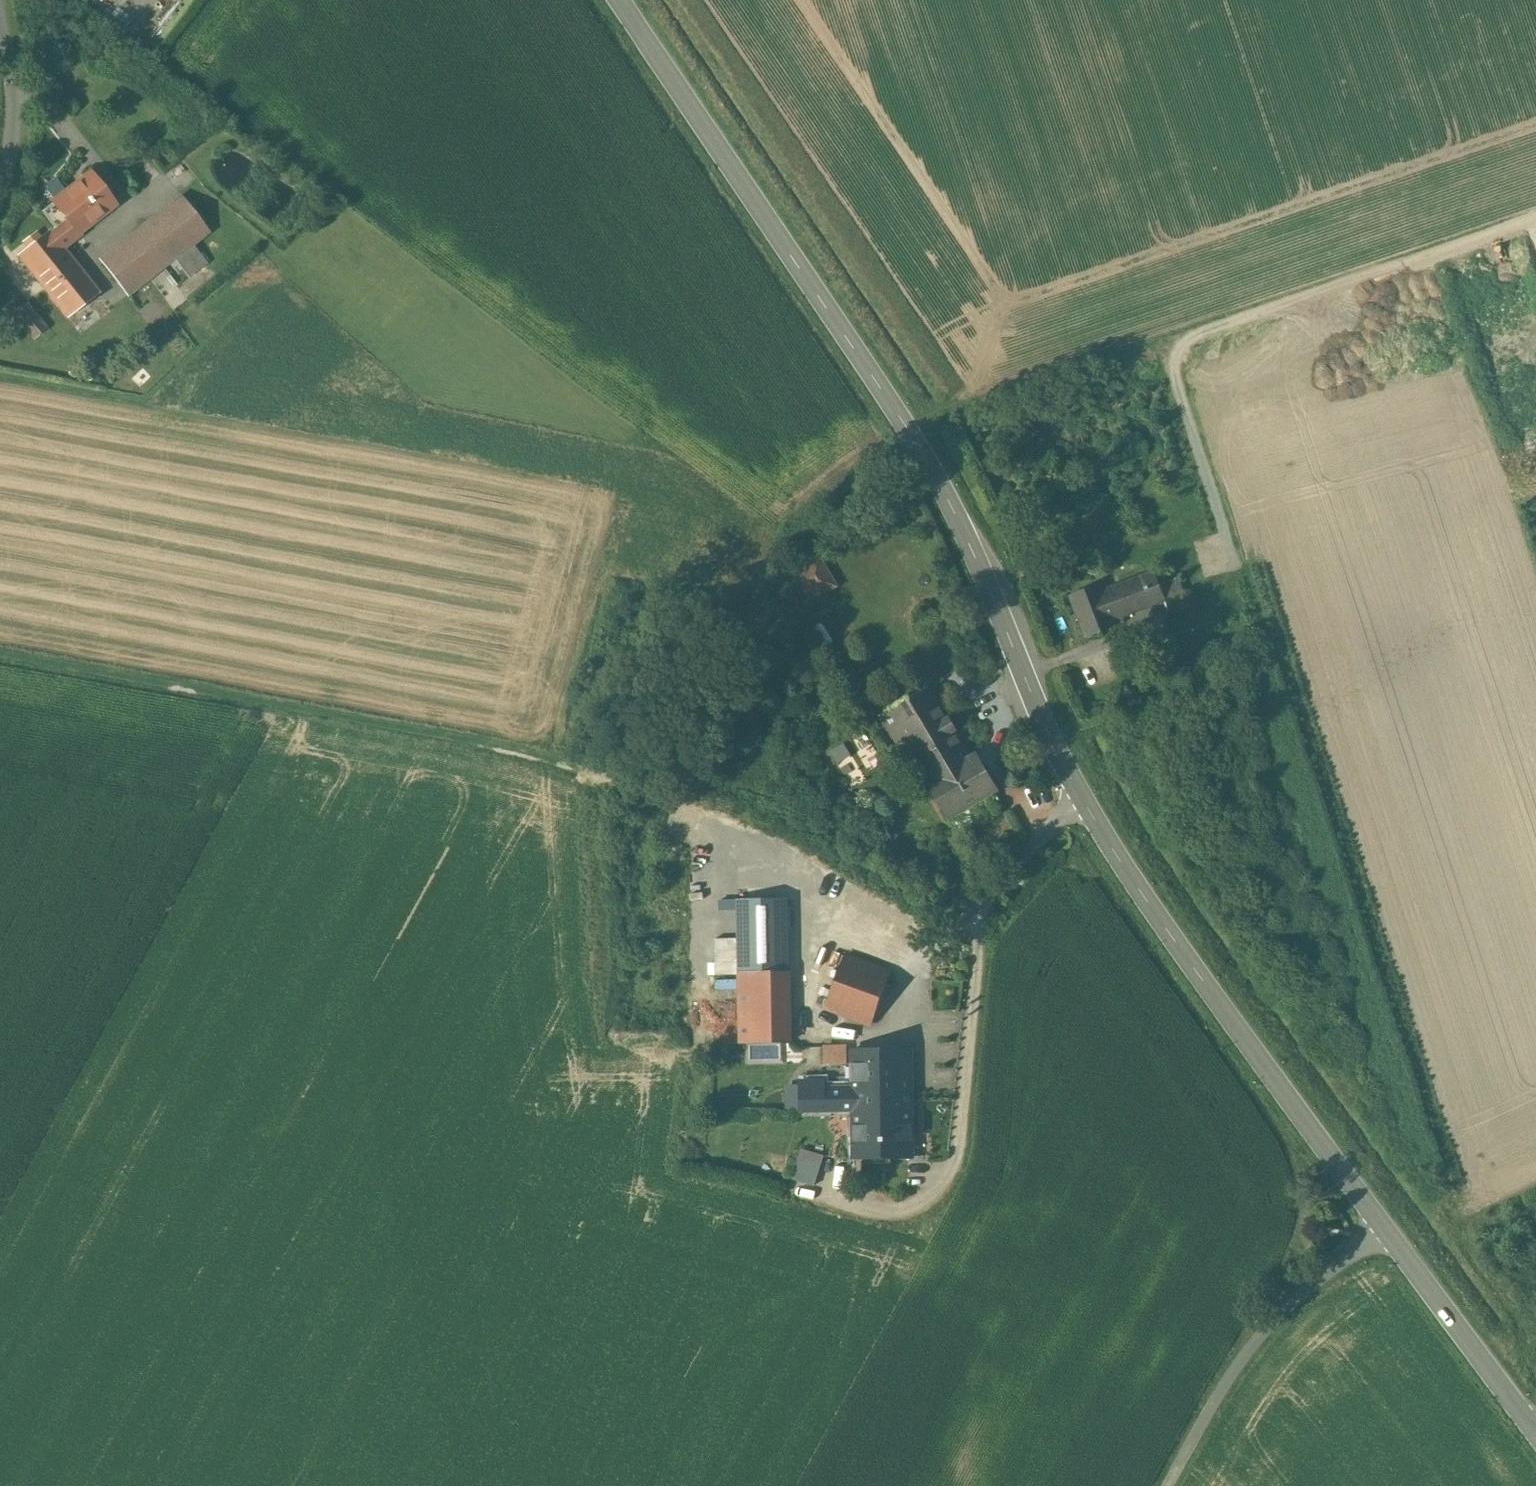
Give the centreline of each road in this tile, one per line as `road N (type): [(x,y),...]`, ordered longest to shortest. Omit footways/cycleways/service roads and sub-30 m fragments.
road 1 (secondary): [(618,0),(941,487),(1050,736),(1112,850),(1386,1229)]
road 2 (track): [(970,918),(979,943),(953,1165),(907,1210),(825,1192),(831,1164)]
road 3 (unclassified): [(1169,1485),(1261,1337),(1386,1229)]
road 4 (secondary): [(1386,1229),(1535,1431)]
road 5 (unclassified): [(0,189),(11,141),(0,23)]

